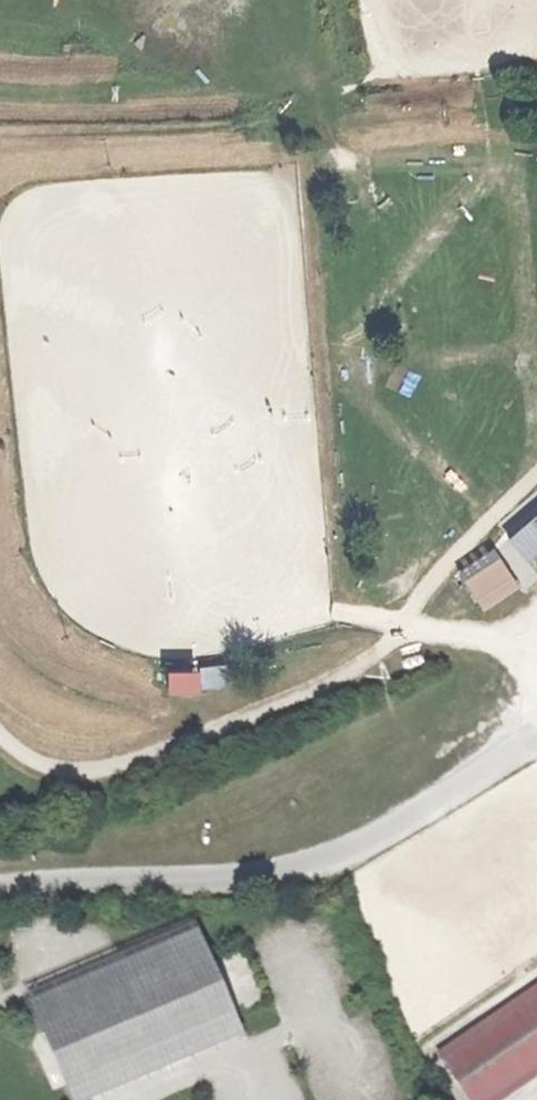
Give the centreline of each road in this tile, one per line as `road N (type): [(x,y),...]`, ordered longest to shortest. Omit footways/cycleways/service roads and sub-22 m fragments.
road 1 (track): [(535,486),(506,157),(313,168),(327,371),(495,521)]
road 2 (unclassified): [(0,893),(249,882),(330,862),(536,743)]
road 3 (track): [(506,157),(327,371),(315,372)]
road 4 (track): [(536,643),(330,609)]
road 5 (track): [(327,371),(524,350)]

